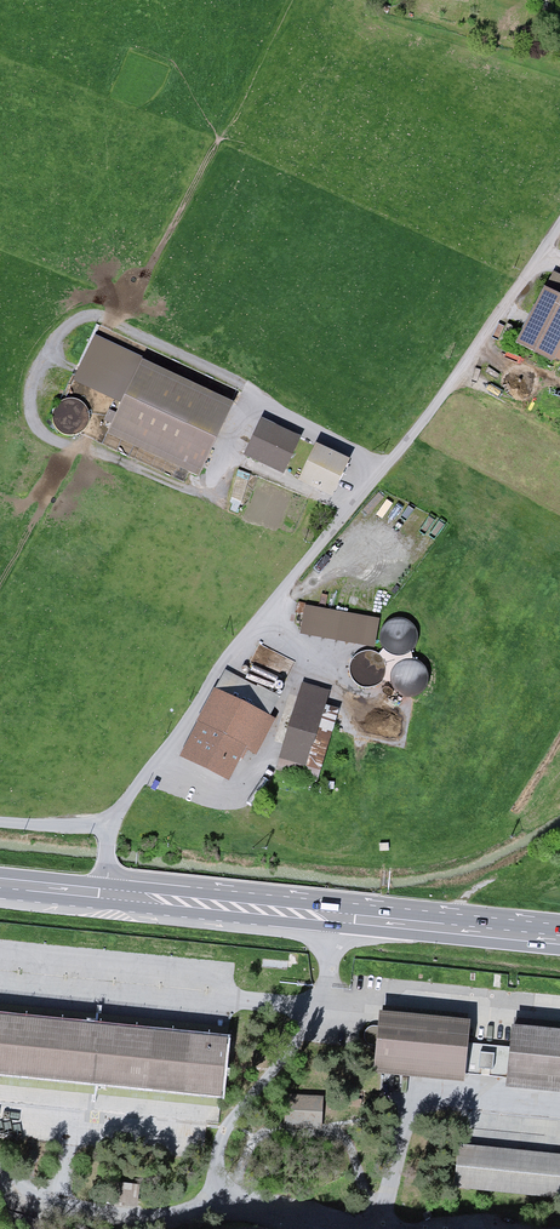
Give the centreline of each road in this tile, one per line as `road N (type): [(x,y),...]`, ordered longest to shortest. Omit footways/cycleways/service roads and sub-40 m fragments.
road 1 (unclassified): [(559,229),(454,381),(182,721),(106,830)]
road 2 (primary): [(559,945),(106,902)]

